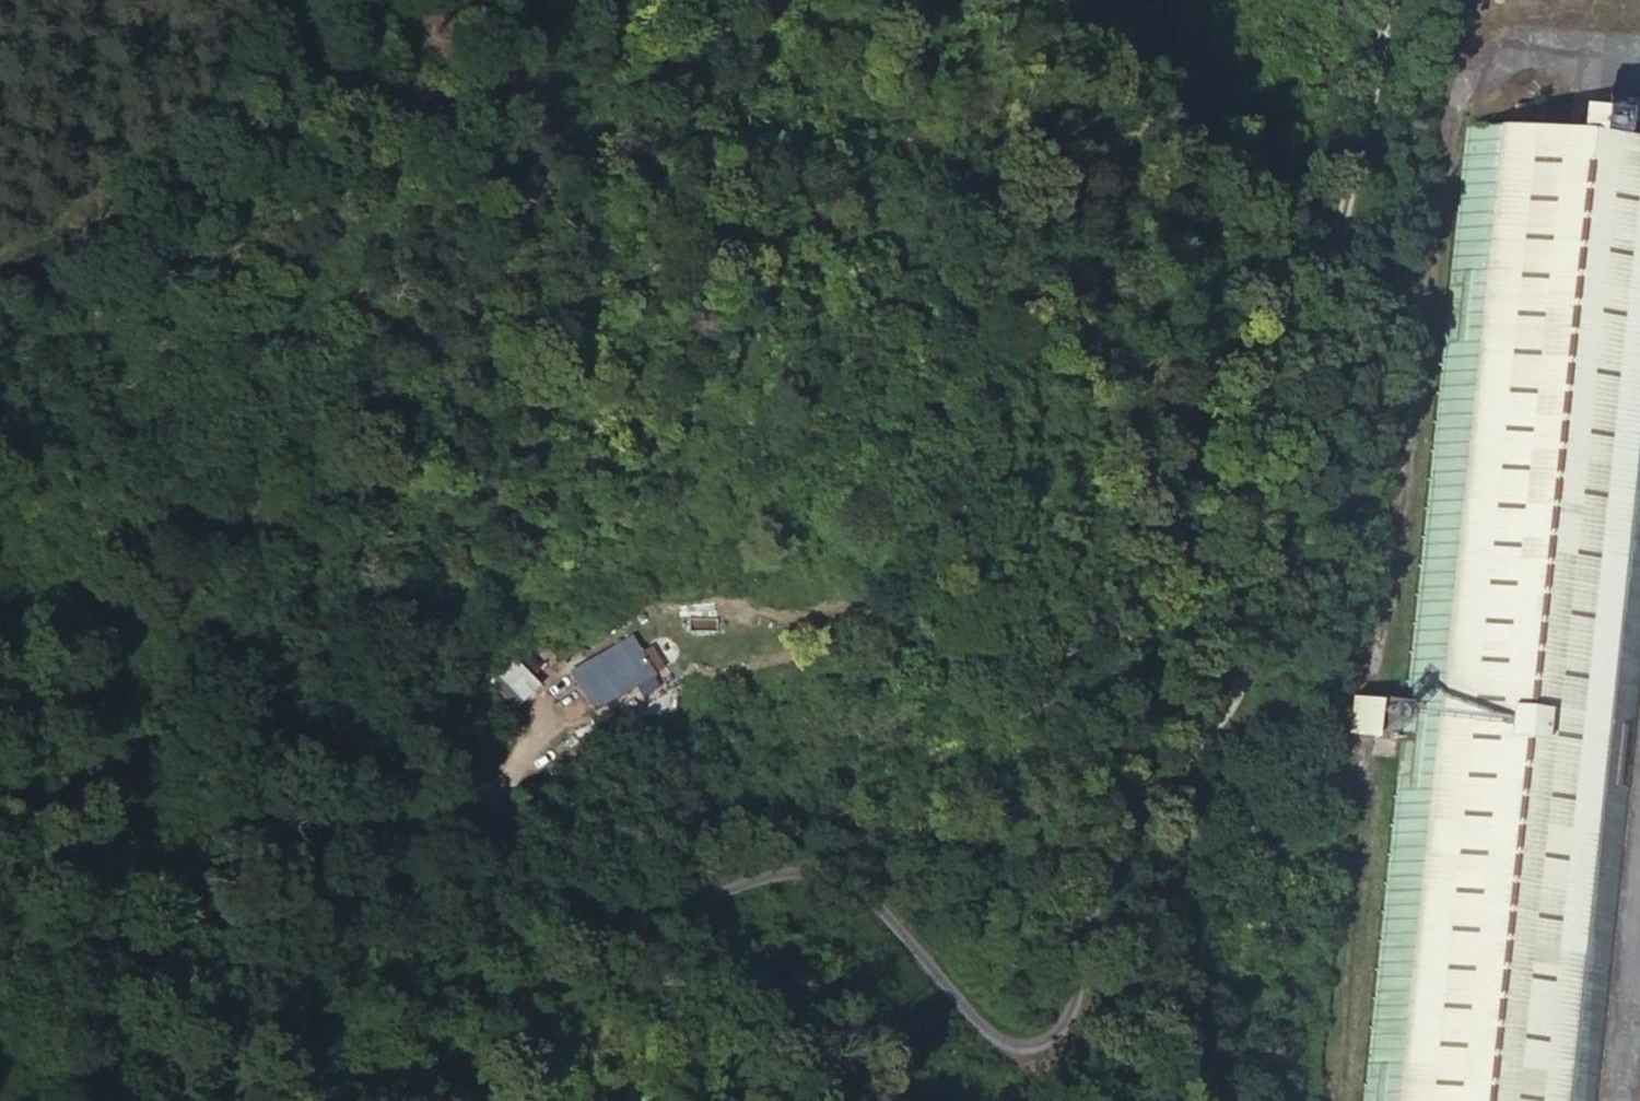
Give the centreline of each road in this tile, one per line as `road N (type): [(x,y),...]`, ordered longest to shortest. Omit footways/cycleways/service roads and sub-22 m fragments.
road 1 (track): [(1381,0),(1376,71),(1299,391),(1262,636),(1196,788),(1177,864),(1191,1084),(1185,1100)]
road 2 (track): [(224,0),(216,18),(0,231)]

